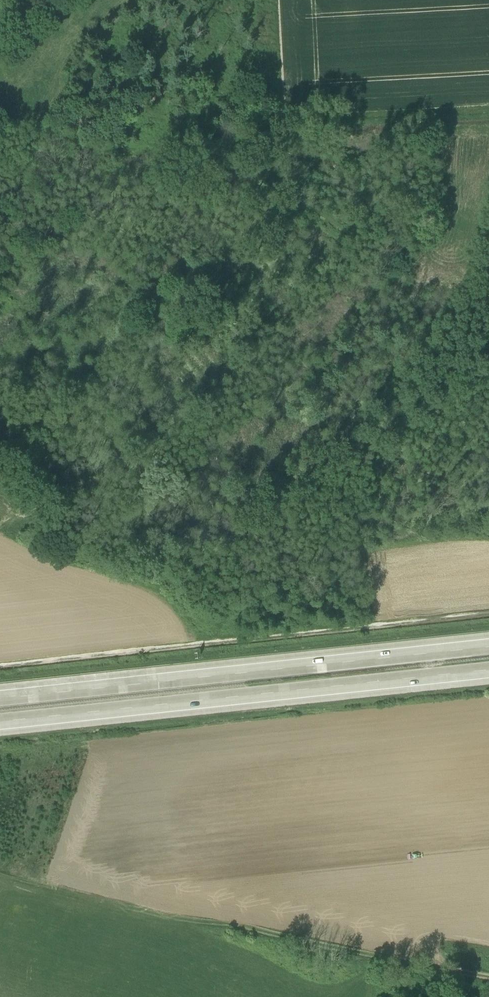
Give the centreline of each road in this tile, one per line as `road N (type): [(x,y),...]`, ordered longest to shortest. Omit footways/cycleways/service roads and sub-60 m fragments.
road 1 (track): [(0,669),(488,615)]
road 2 (motorway): [(488,648),(0,700)]
road 3 (motorway): [(0,722),(488,671)]
road 4 (track): [(488,973),(411,975),(214,923)]

